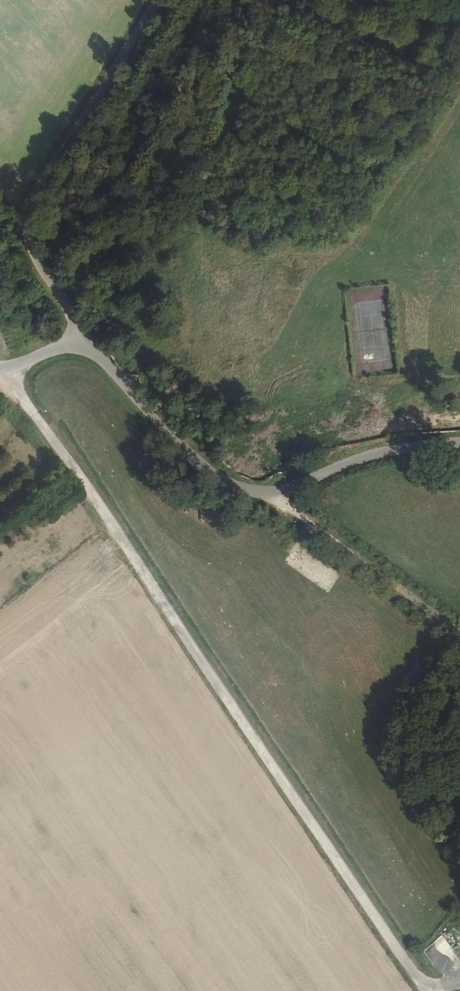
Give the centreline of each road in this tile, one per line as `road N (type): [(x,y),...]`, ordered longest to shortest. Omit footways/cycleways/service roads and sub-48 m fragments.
road 1 (track): [(424,990),(9,373)]
road 2 (unclassified): [(159,0),(28,224),(36,258),(85,340)]
road 3 (track): [(276,495),(459,638)]
road 4 (unclassified): [(85,340),(216,485),(250,499)]
road 5 (unclassified): [(459,446),(250,499)]

